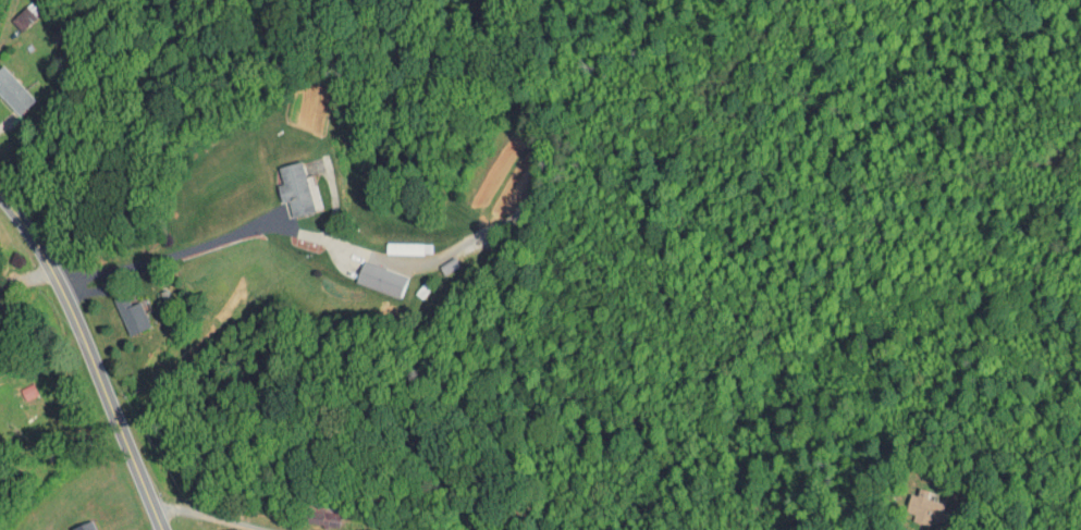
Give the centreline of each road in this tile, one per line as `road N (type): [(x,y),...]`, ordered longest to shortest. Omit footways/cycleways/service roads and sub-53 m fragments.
road 1 (primary): [(164,529),(58,280),(0,199)]
road 2 (residential): [(0,99),(13,88),(27,30),(61,0)]

